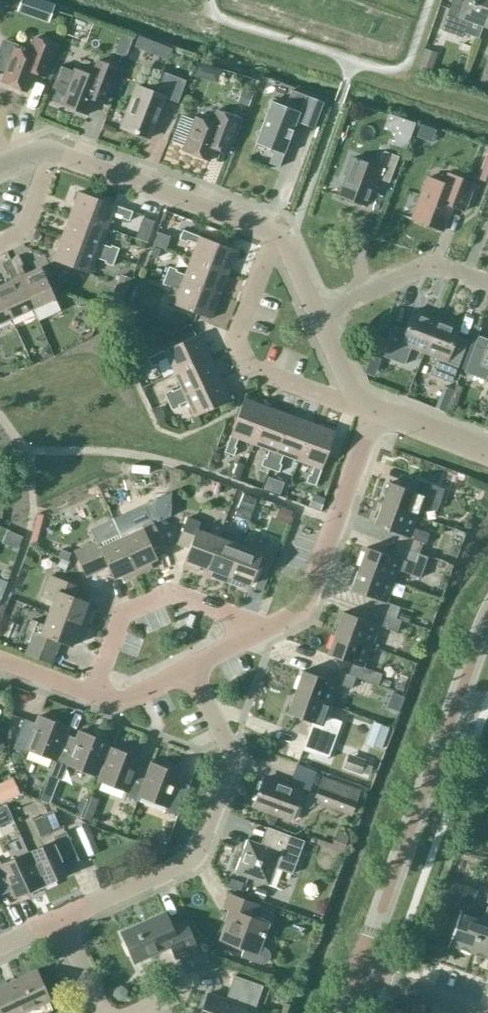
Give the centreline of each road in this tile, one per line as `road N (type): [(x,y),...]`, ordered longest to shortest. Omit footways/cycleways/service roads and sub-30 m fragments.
road 1 (unclassified): [(487,615),(358,972)]
road 2 (residential): [(58,918),(180,863),(196,847),(229,752),(189,668)]
road 3 (residential): [(356,402),(248,367),(235,338),(275,232)]
road 4 (residential): [(267,628),(306,604),(377,410)]
road 5 (residential): [(92,694),(121,614),(169,593),(267,628)]
road 6 (residential): [(275,232),(52,151)]
road 7 (residential): [(487,285),(432,263),(316,315)]
road 8 (residential): [(478,1012),(358,972)]

